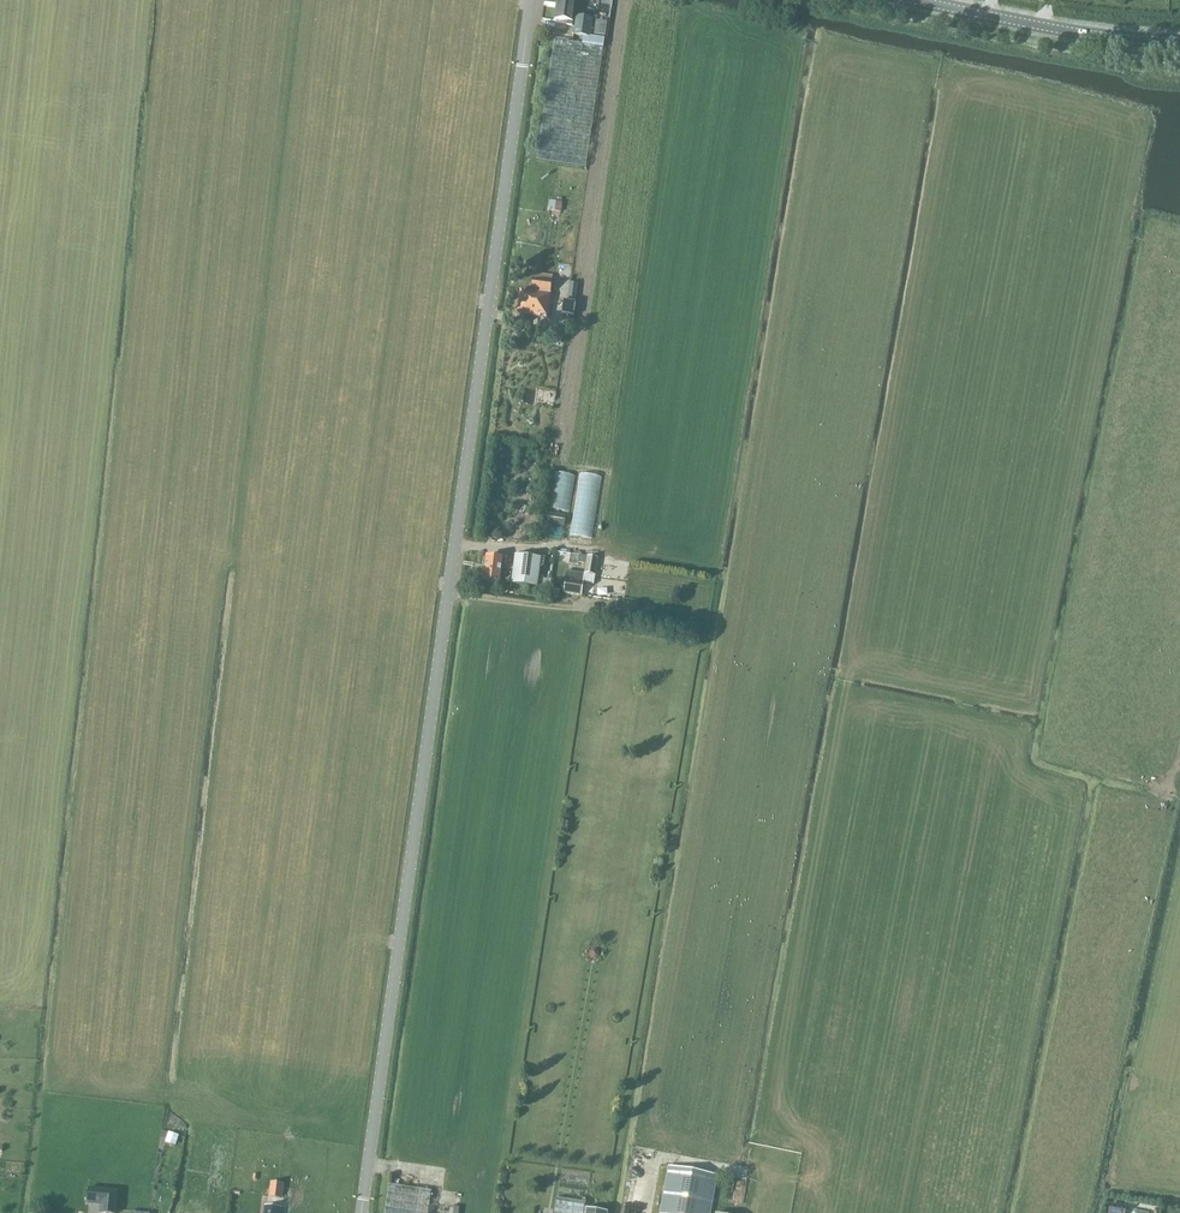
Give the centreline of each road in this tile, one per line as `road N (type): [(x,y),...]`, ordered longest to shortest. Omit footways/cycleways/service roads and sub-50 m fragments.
road 1 (tertiary): [(362,1212),(532,0)]
road 2 (tertiary): [(918,0),(1076,33),(1179,42)]

